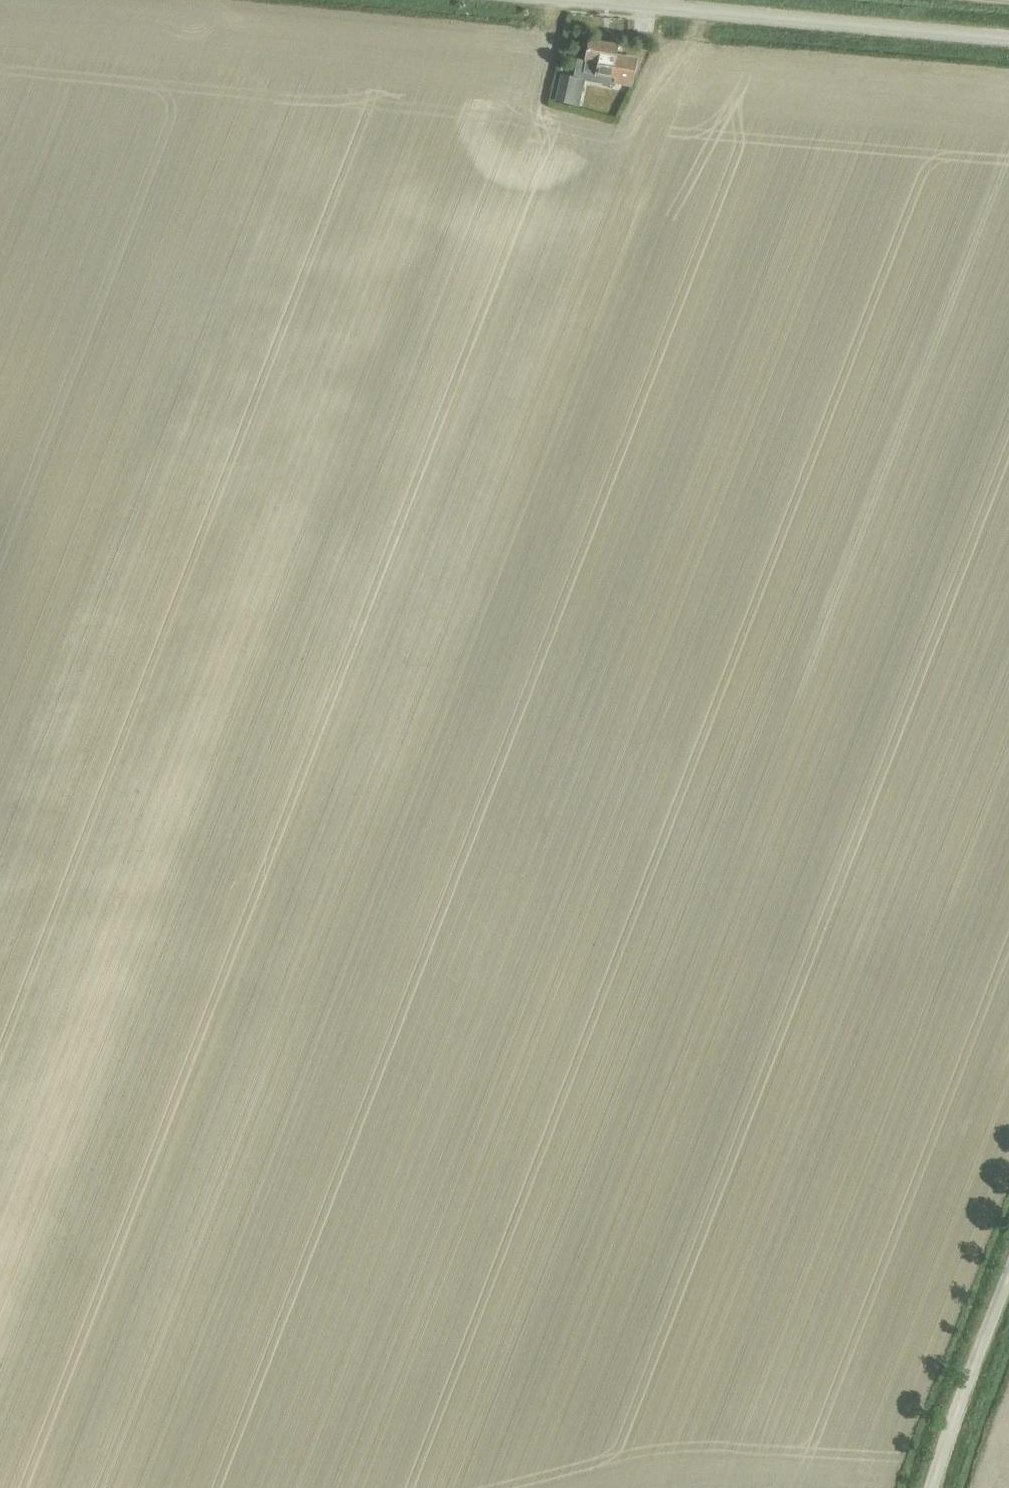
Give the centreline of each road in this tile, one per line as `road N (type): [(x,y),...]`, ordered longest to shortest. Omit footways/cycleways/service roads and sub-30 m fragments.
road 1 (unclassified): [(1008,40),(570,0)]
road 2 (unclassified): [(929,1487),(1008,1275)]

